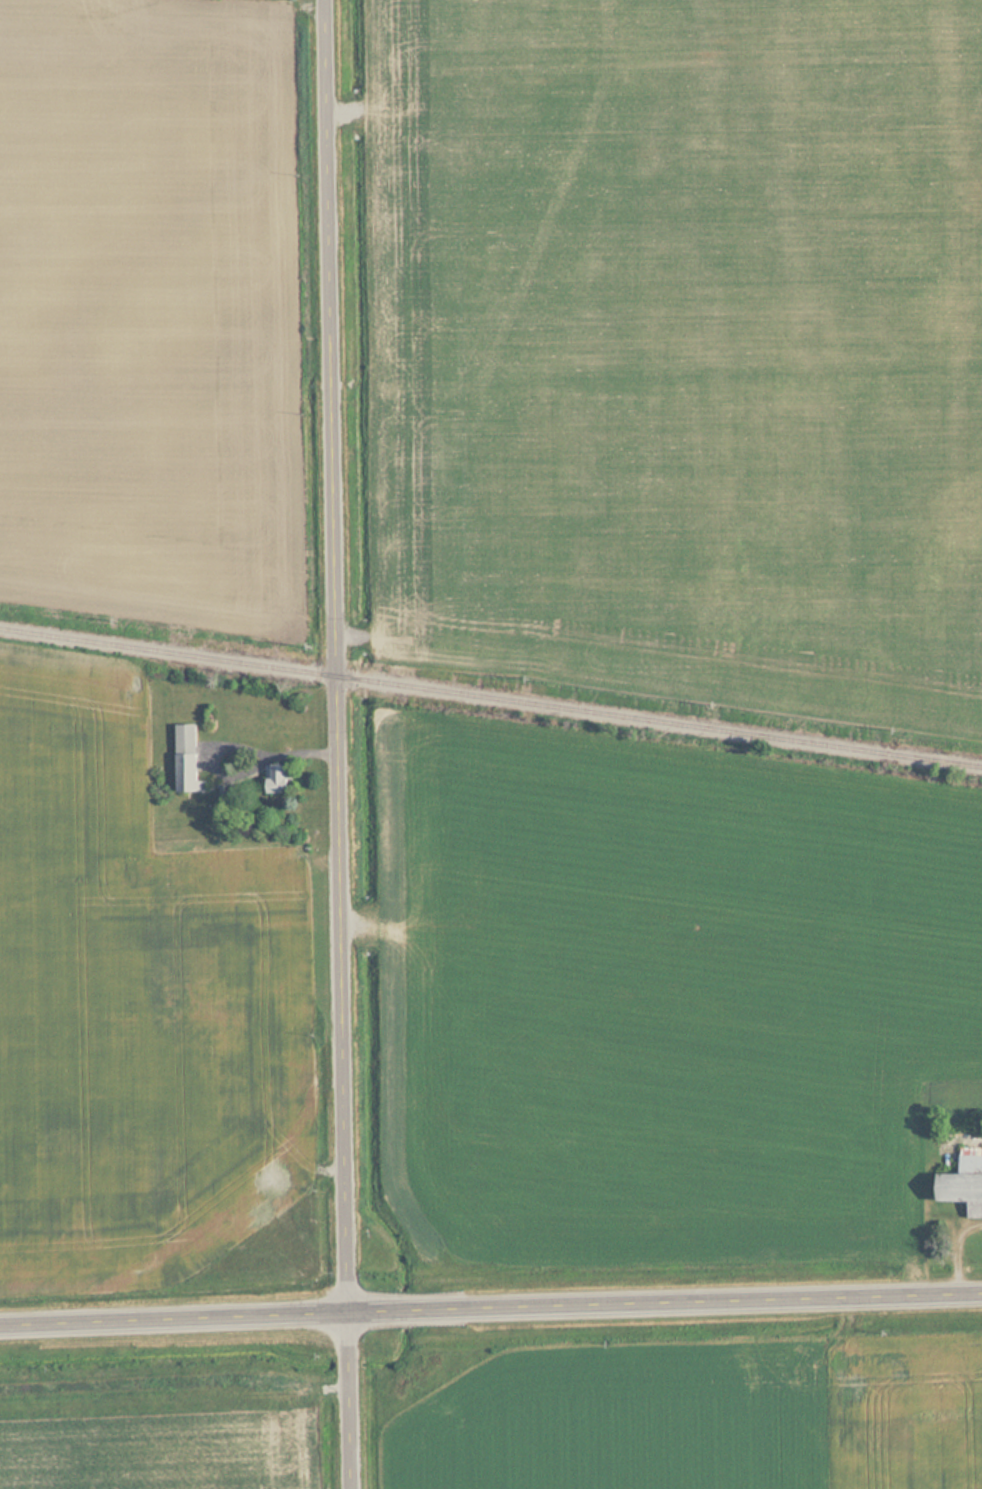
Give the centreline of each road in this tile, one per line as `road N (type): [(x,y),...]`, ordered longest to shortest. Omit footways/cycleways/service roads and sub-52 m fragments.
road 1 (residential): [(351,1311),(323,0)]
road 2 (primary): [(0,1325),(981,1292)]
road 3 (residential): [(354,1488),(351,1311)]

